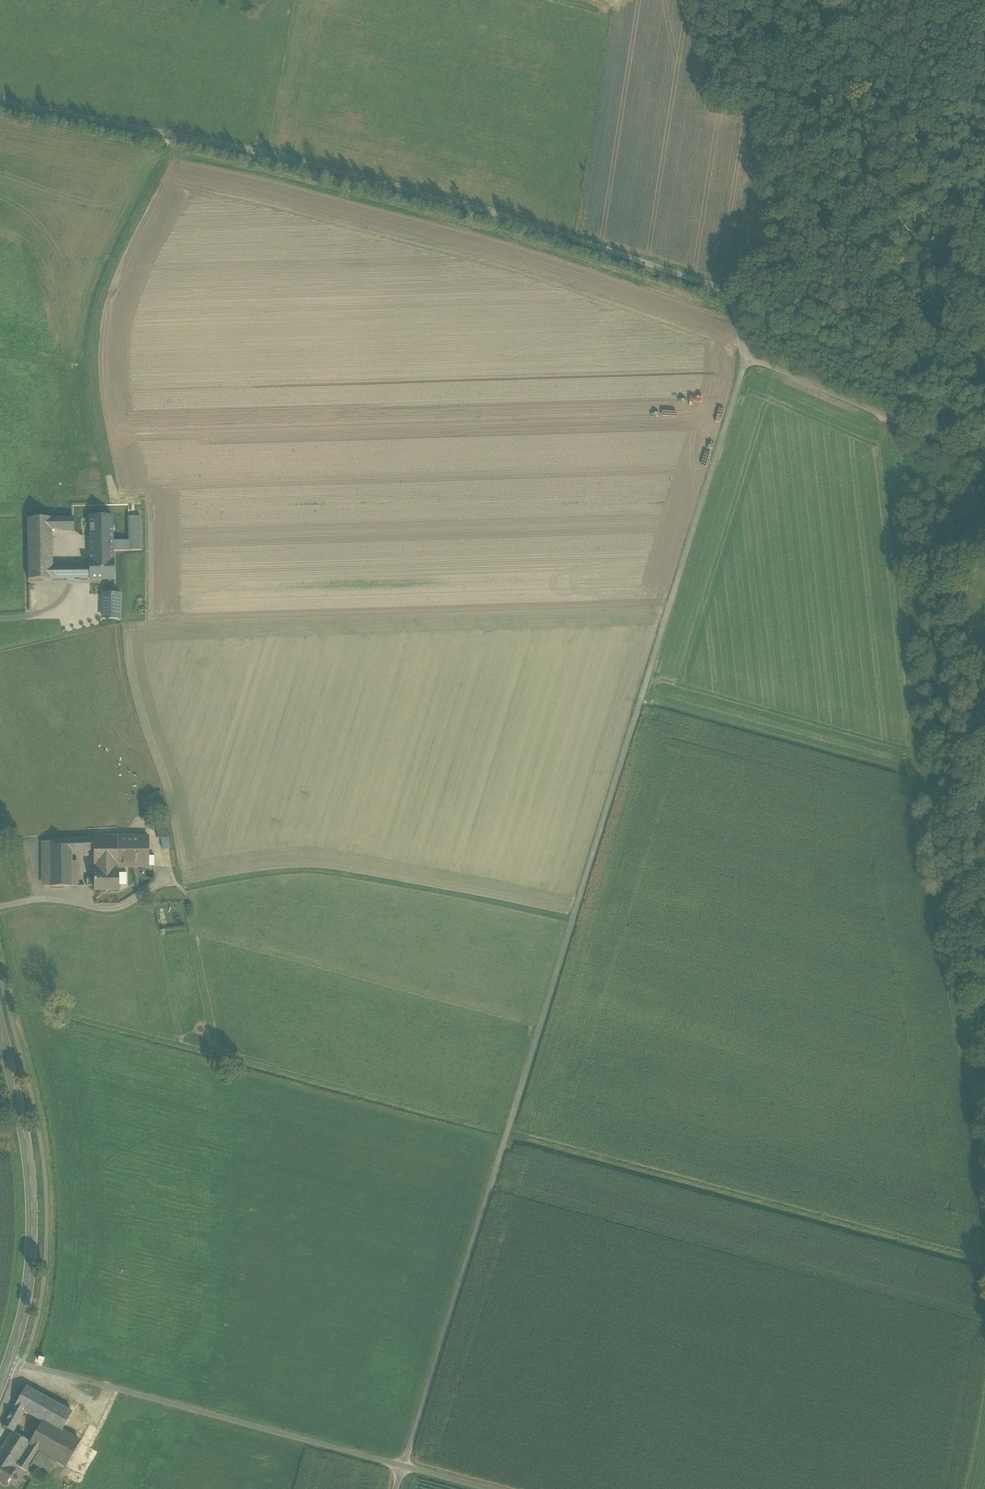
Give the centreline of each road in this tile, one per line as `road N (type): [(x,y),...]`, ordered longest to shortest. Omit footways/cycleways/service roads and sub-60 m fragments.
road 1 (unclassified): [(748,354),(403,1466)]
road 2 (unclassified): [(748,354),(731,292),(527,222),(263,152),(0,101)]
road 3 (track): [(883,415),(941,915),(984,1121)]
road 4 (track): [(703,499),(142,502)]
road 5 (unclassified): [(403,1466),(10,1360)]
road 6 (track): [(573,919),(324,870),(183,888)]
road 7 (track): [(172,135),(94,326),(106,469)]
road 8 (secondary): [(0,1032),(32,1205),(27,1292),(10,1360)]
road 9 (unclassified): [(984,458),(748,354)]

